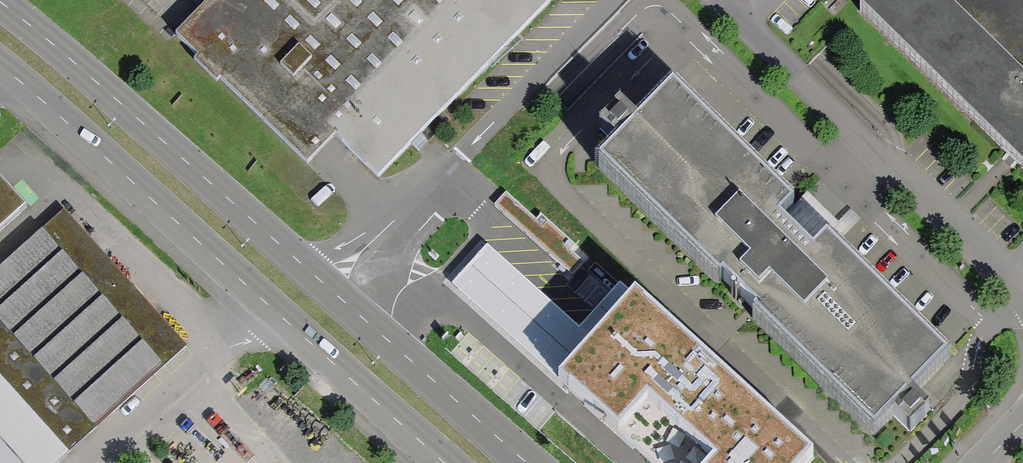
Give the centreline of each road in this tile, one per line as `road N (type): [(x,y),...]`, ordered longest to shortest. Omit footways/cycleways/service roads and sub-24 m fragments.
road 1 (unclassified): [(527,462),(0,2)]
road 2 (unclassified): [(0,66),(443,462)]

